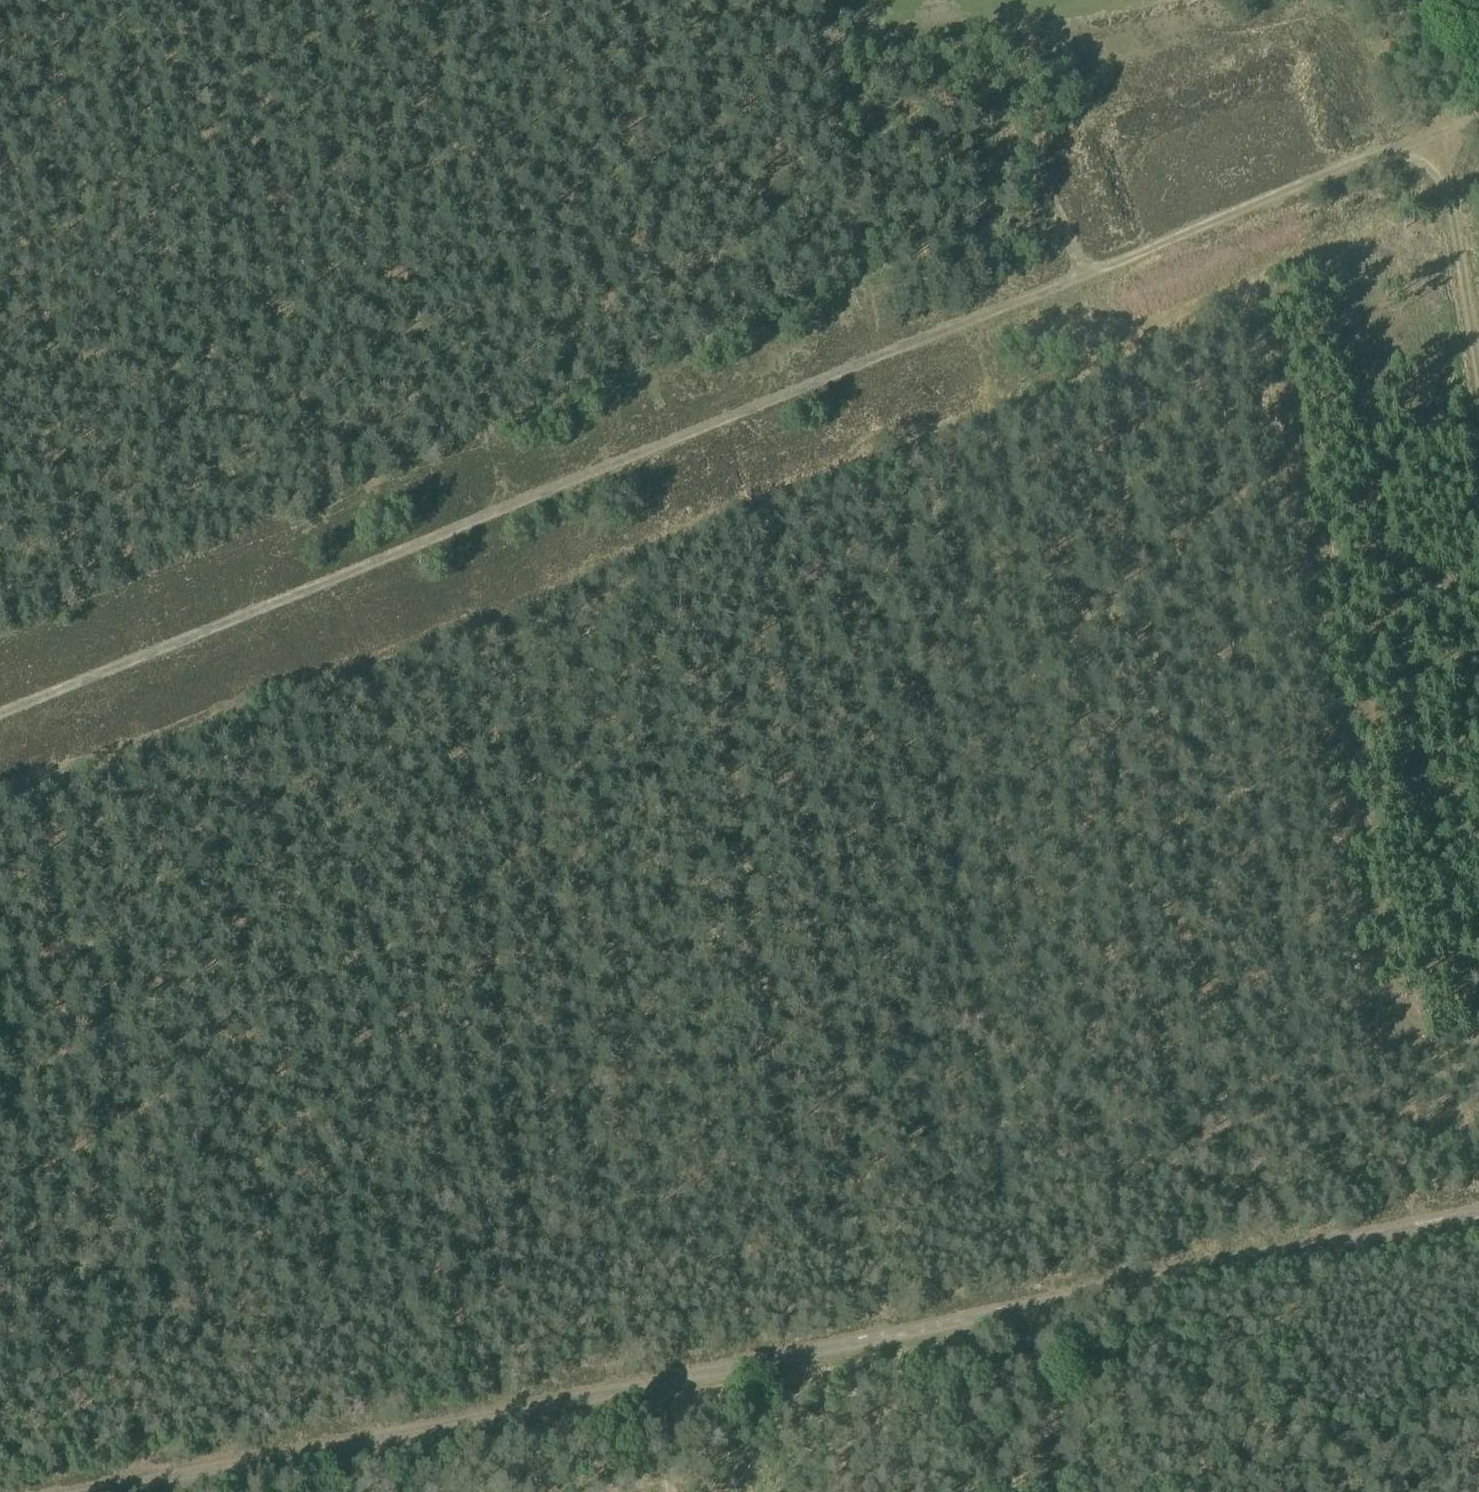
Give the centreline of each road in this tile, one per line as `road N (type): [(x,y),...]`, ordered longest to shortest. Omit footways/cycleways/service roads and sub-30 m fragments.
road 1 (track): [(0,708),(1456,123),(1478,273)]
road 2 (track): [(62,1491),(1478,1210)]
road 3 (track): [(1080,274),(1044,171),(1074,60),(1051,13)]

